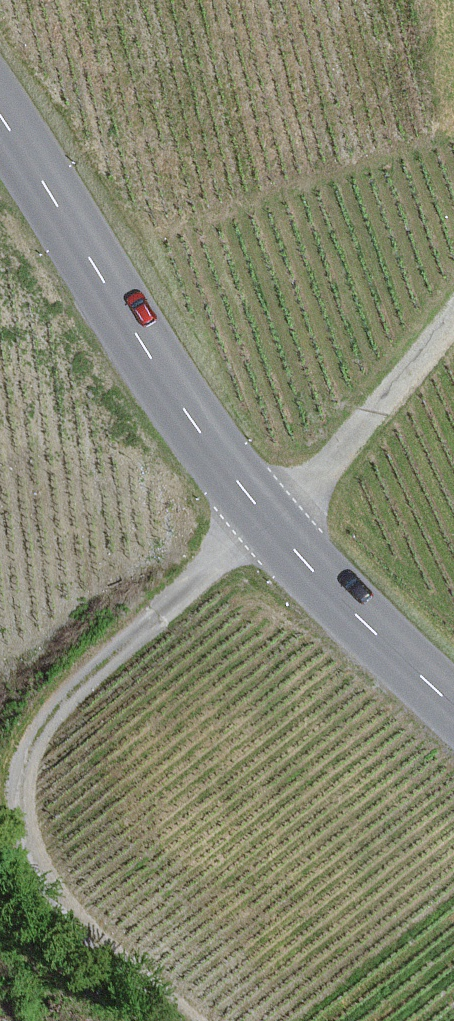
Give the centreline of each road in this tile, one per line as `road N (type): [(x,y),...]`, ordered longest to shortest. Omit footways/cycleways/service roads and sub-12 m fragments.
road 1 (track): [(453,319),(335,458),(101,664),(47,722),(28,763),(21,805),(37,866),(107,950),(189,1020)]
road 2 (secondary): [(0,116),(139,341),(263,514),(364,624),(453,706)]

